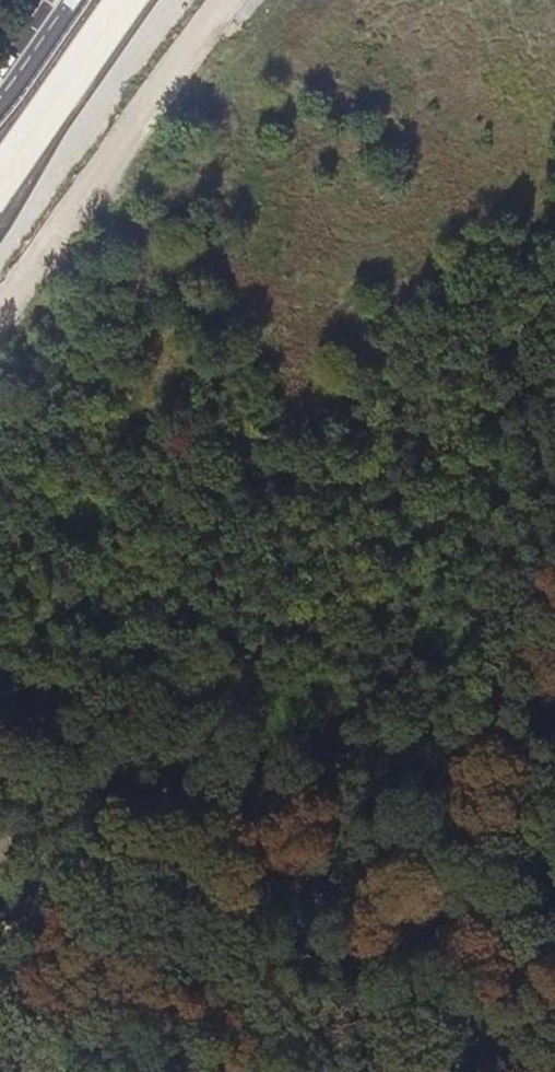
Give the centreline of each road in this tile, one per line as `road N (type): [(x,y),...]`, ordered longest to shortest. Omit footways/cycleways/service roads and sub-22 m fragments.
road 1 (secondary): [(0,259),(173,0)]
road 2 (secondary): [(75,0),(0,108)]

